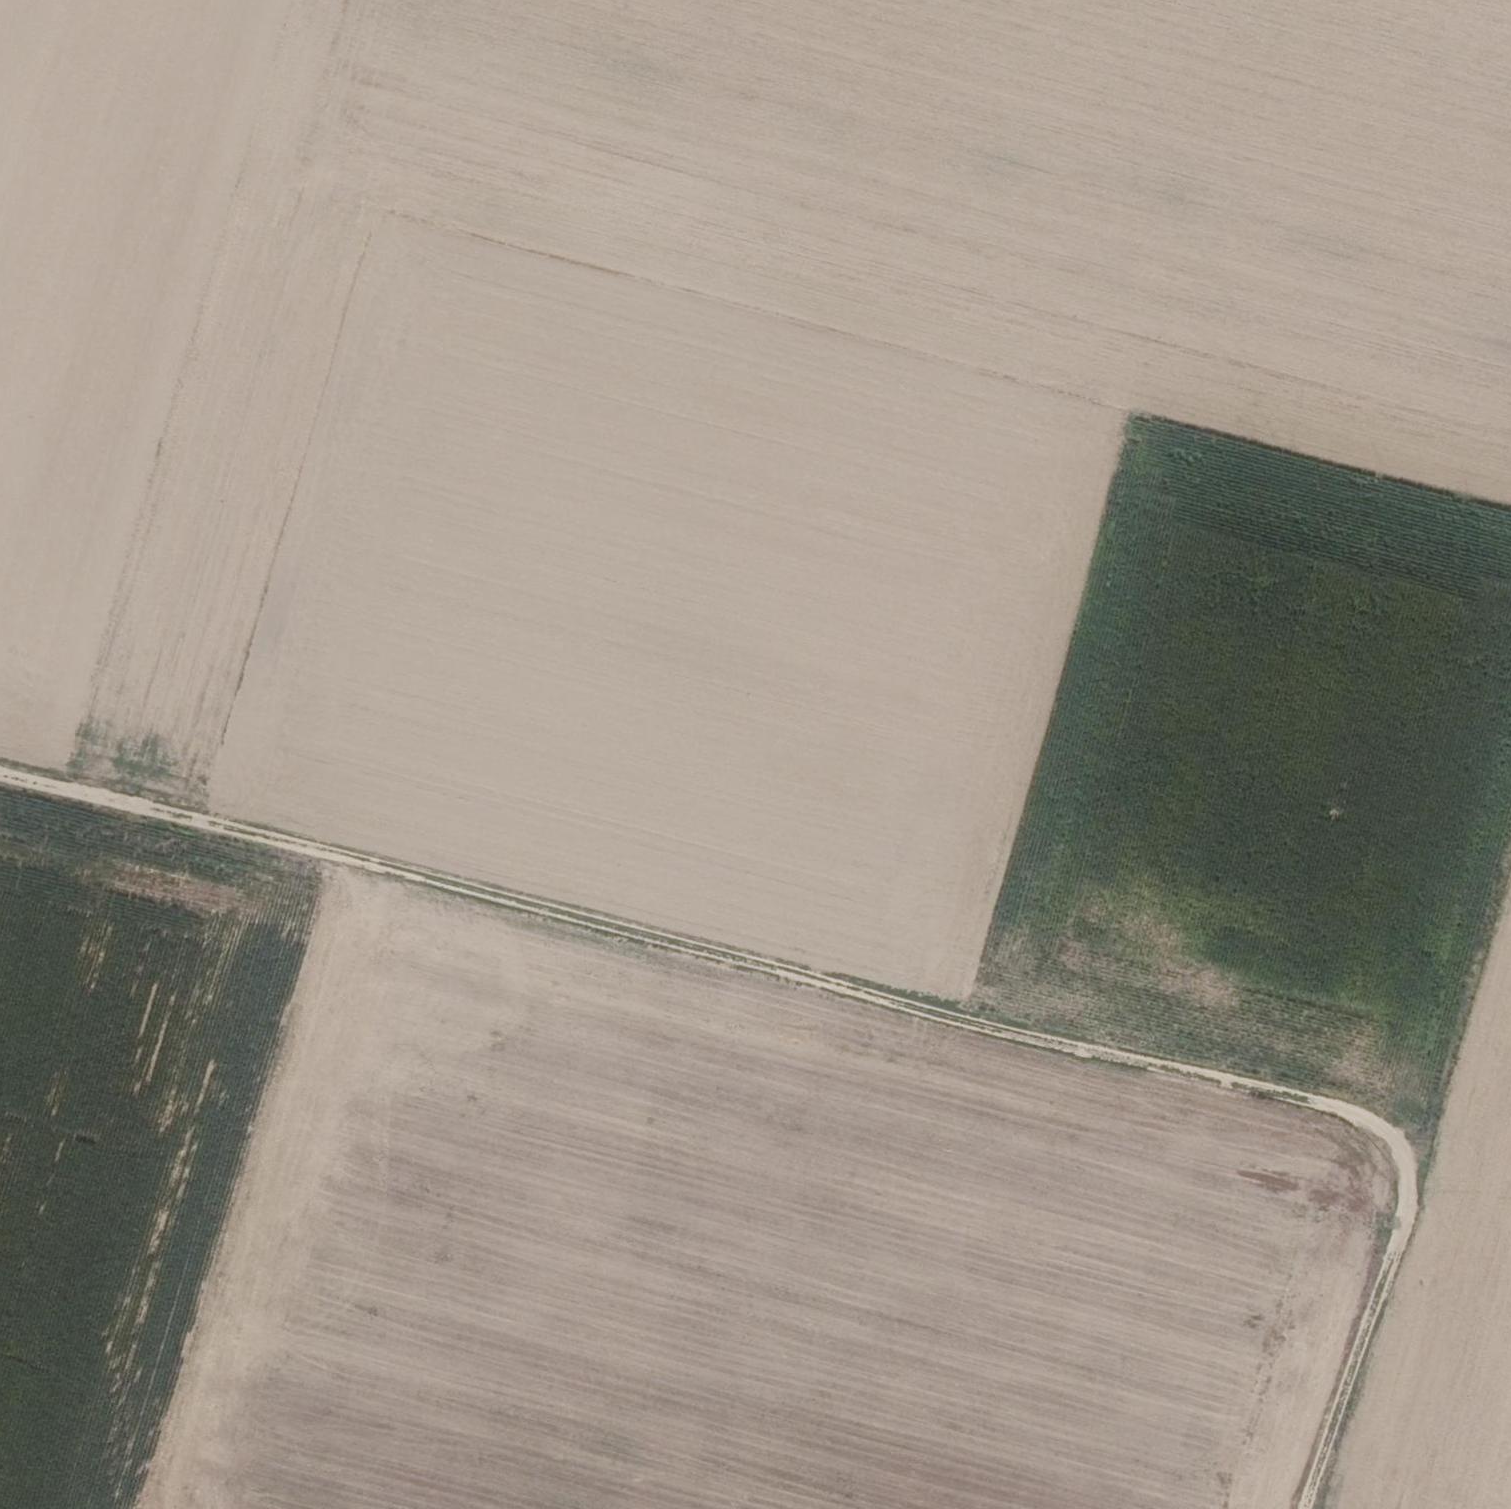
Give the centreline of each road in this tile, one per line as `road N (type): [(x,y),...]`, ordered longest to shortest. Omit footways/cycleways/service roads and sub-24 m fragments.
road 1 (track): [(1305,1508),(1392,1209),(1392,1157),(1366,1122),(0,773)]

